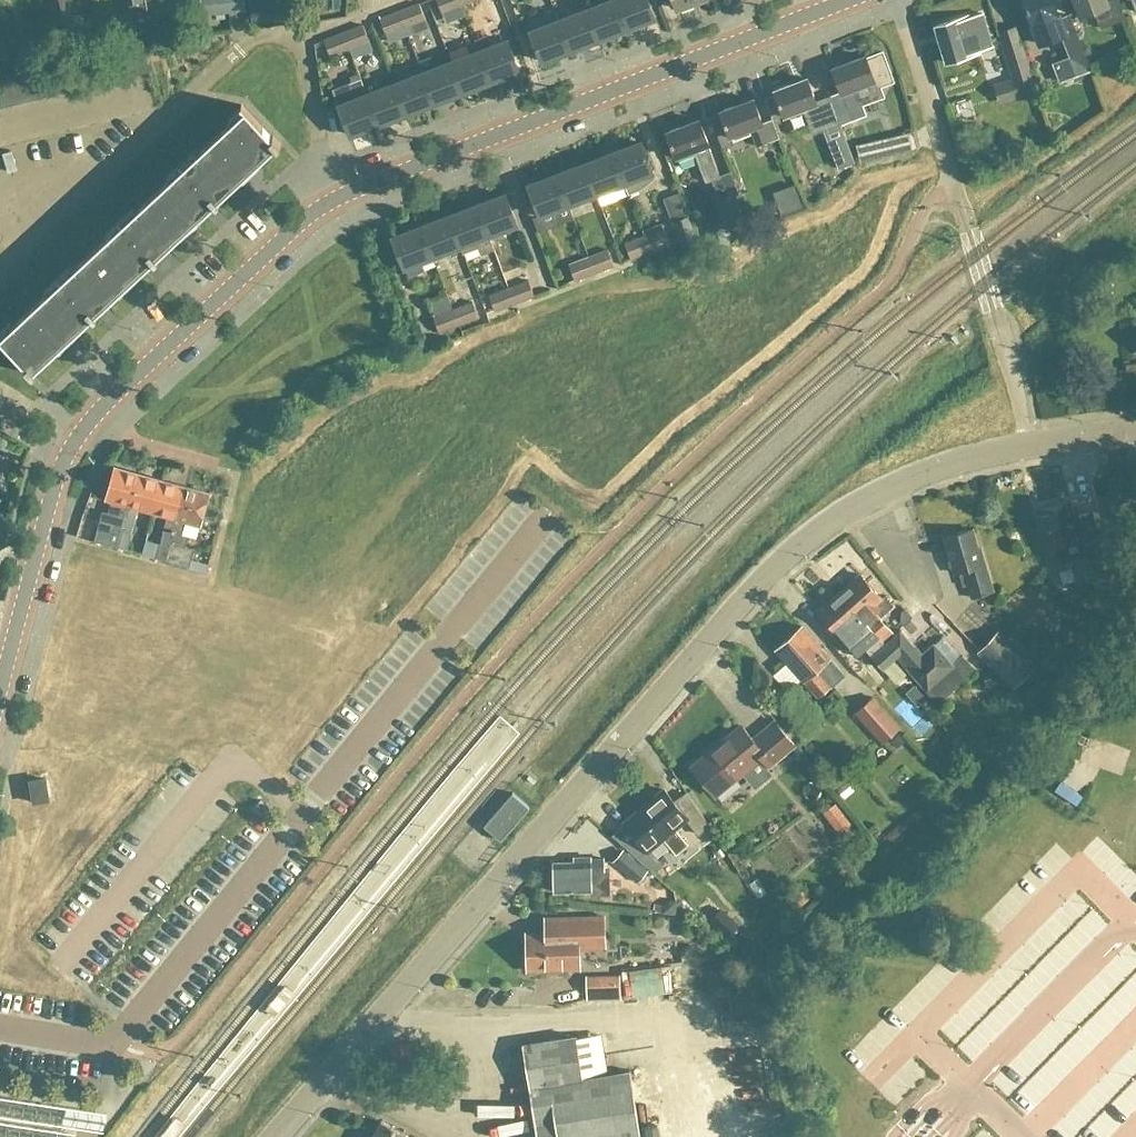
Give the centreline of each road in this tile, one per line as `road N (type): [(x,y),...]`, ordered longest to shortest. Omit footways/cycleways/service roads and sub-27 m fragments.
road 1 (residential): [(274,1136),(754,587),(814,532),(954,462),(1027,448)]
road 2 (tertiary): [(64,460),(96,415),(327,206),(851,0)]
road 3 (residential): [(1027,448),(894,0)]
road 4 (tertiary): [(0,685),(64,460)]

